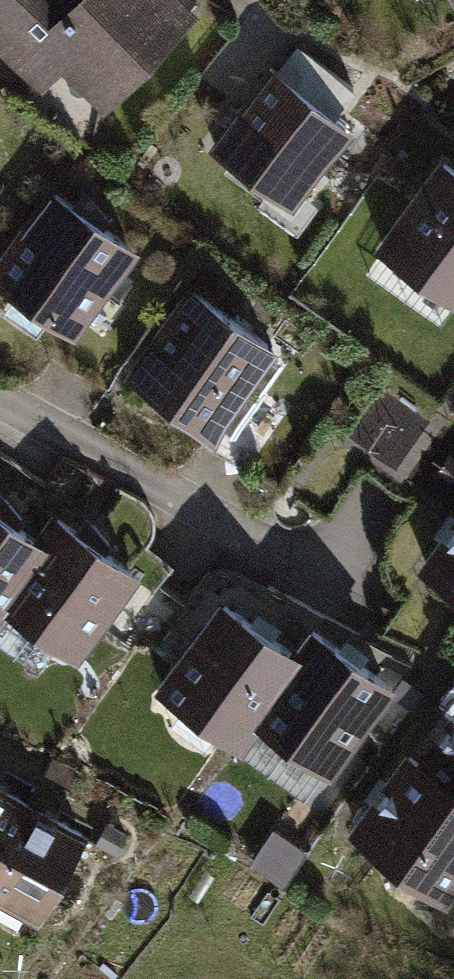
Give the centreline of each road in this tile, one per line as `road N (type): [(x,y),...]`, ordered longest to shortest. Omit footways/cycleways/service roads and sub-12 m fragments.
road 1 (residential): [(0,407),(368,615)]

